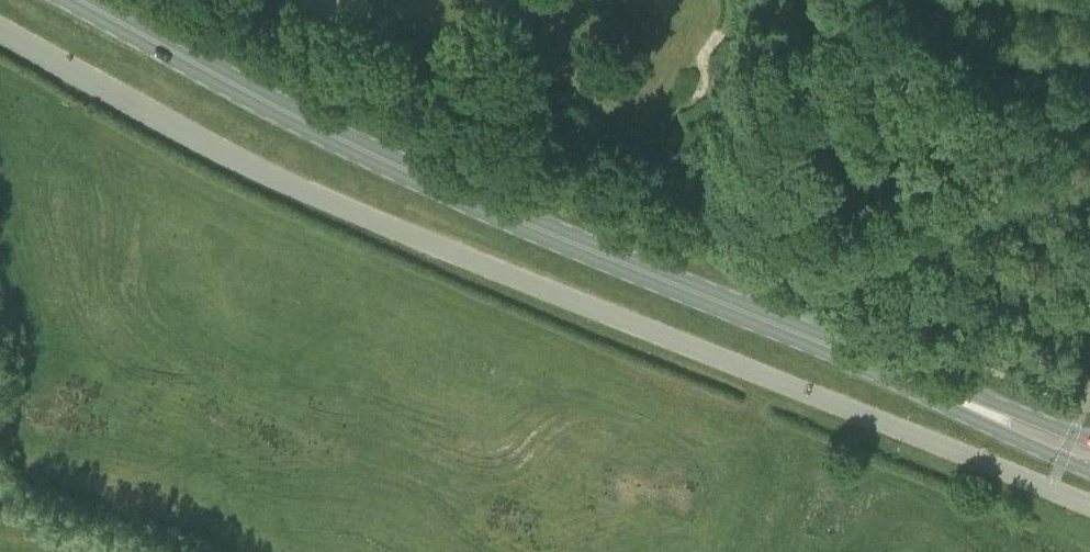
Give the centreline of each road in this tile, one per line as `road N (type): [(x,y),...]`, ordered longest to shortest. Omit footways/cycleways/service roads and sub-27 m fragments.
road 1 (unclassified): [(1089,505),(283,182),(0,29)]
road 2 (primary): [(1089,455),(422,177),(82,0)]
road 3 (tertiary): [(1089,291),(834,0)]

